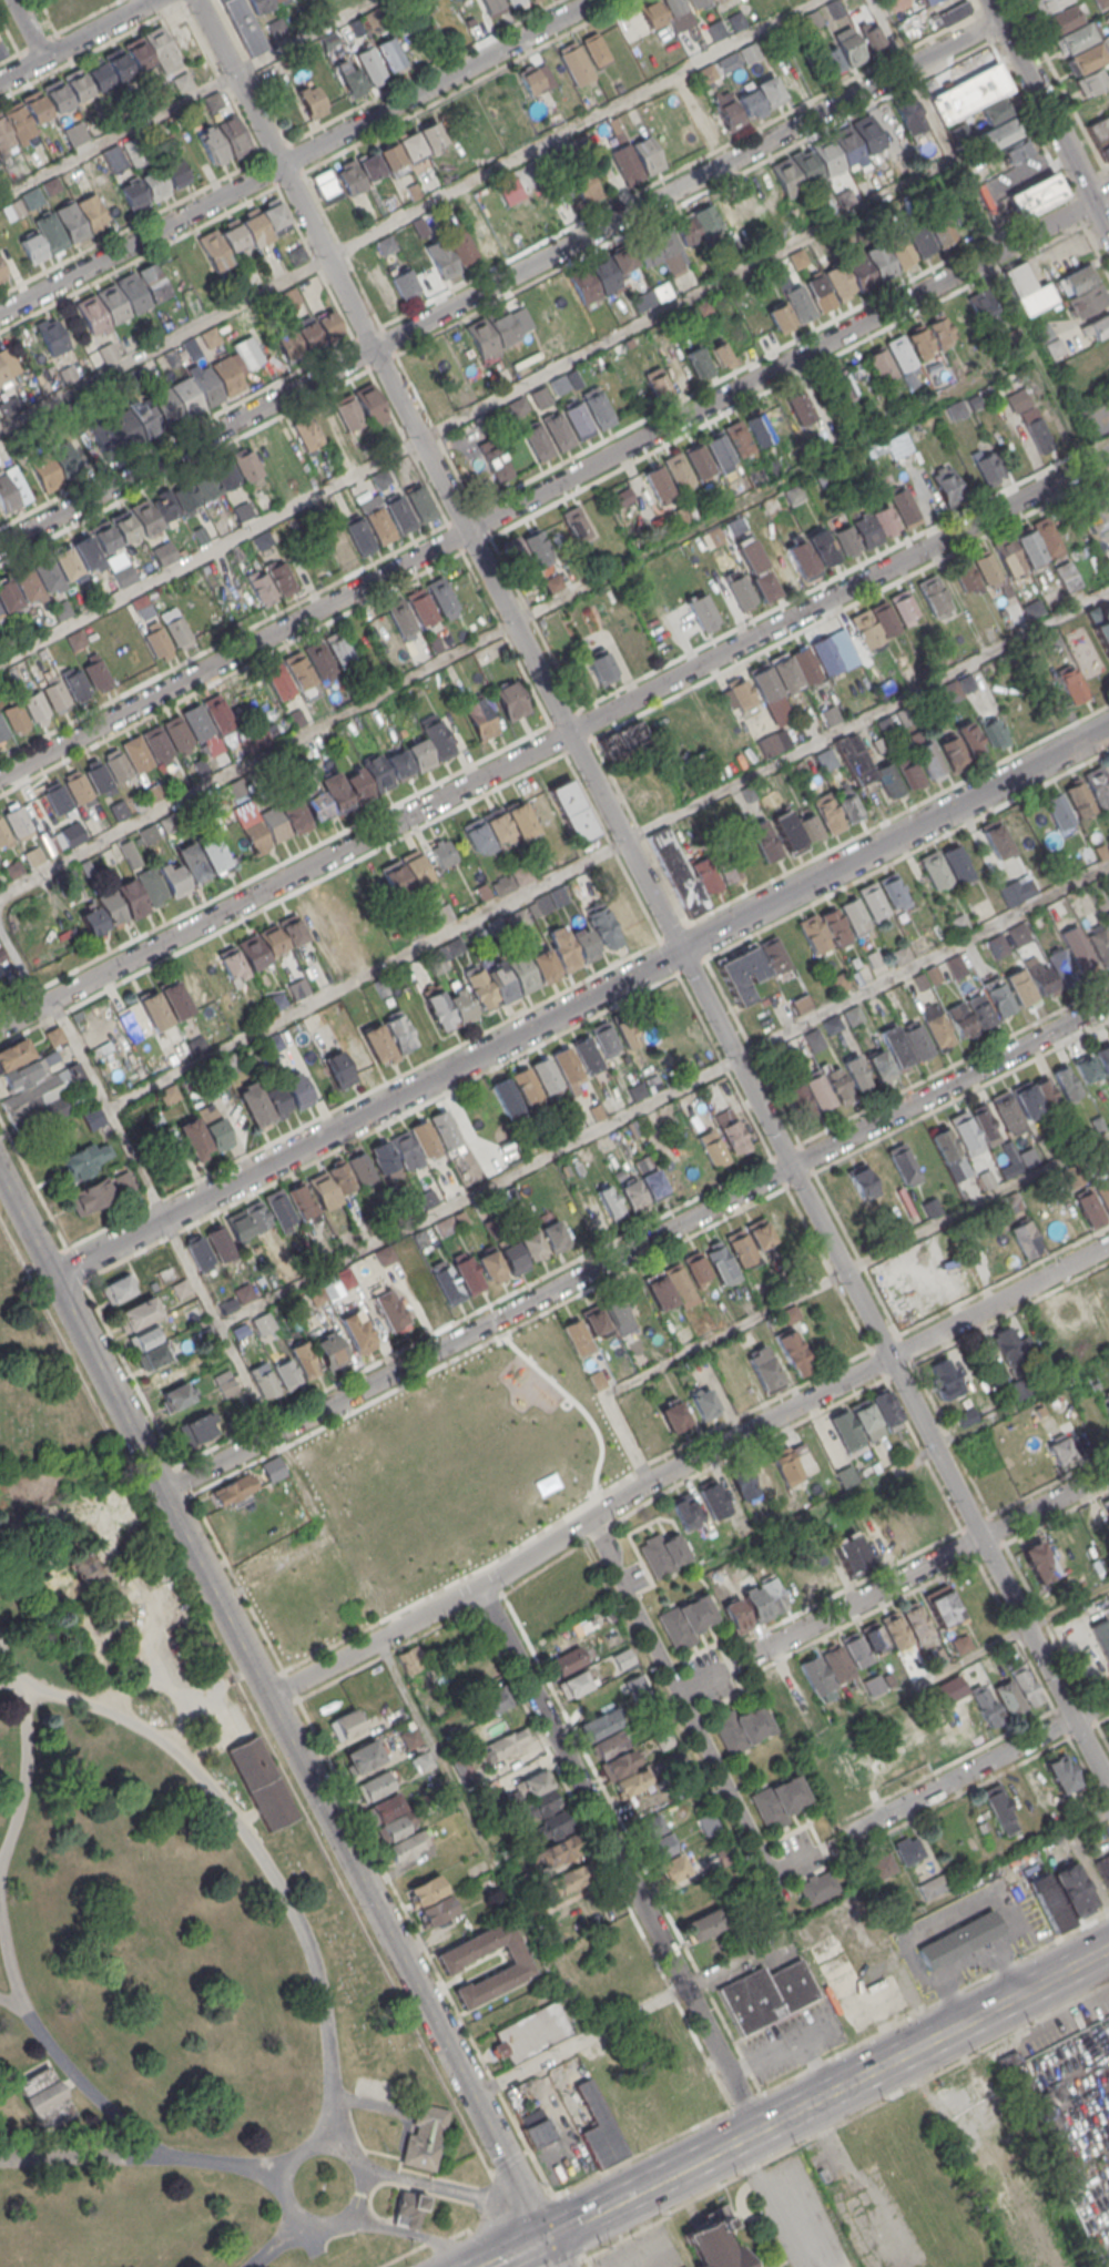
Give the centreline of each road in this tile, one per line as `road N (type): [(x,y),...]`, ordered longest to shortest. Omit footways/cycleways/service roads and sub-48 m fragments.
road 1 (residential): [(1108,1787),(196,0)]
road 2 (residential): [(1108,453),(0,1027)]
road 3 (residential): [(54,1277),(1108,727)]
road 4 (residential): [(1000,18),(0,546)]
road 5 (tertiary): [(546,2236),(54,1277)]
road 6 (residential): [(1108,1002),(164,1492)]
road 7 (residential): [(467,531),(1092,199)]
road 8 (residential): [(888,1358),(647,1484),(501,1578),(268,1697)]
road 9 (residential): [(0,312),(593,0)]
road 10 (residential): [(0,777),(467,531)]
road 11 (primary): [(1108,1949),(684,2165)]
road 12 (residential): [(480,1588),(685,1988)]
road 13 (residential): [(1108,1471),(747,1660)]
road 14 (residential): [(1108,1698),(840,1838)]
road 15 (residential): [(1108,231),(991,0)]
road 16 (residential): [(888,1358),(1108,1245)]
road 17 (residential): [(154,0),(0,80)]
road 18 (residential): [(685,1988),(757,2128)]

